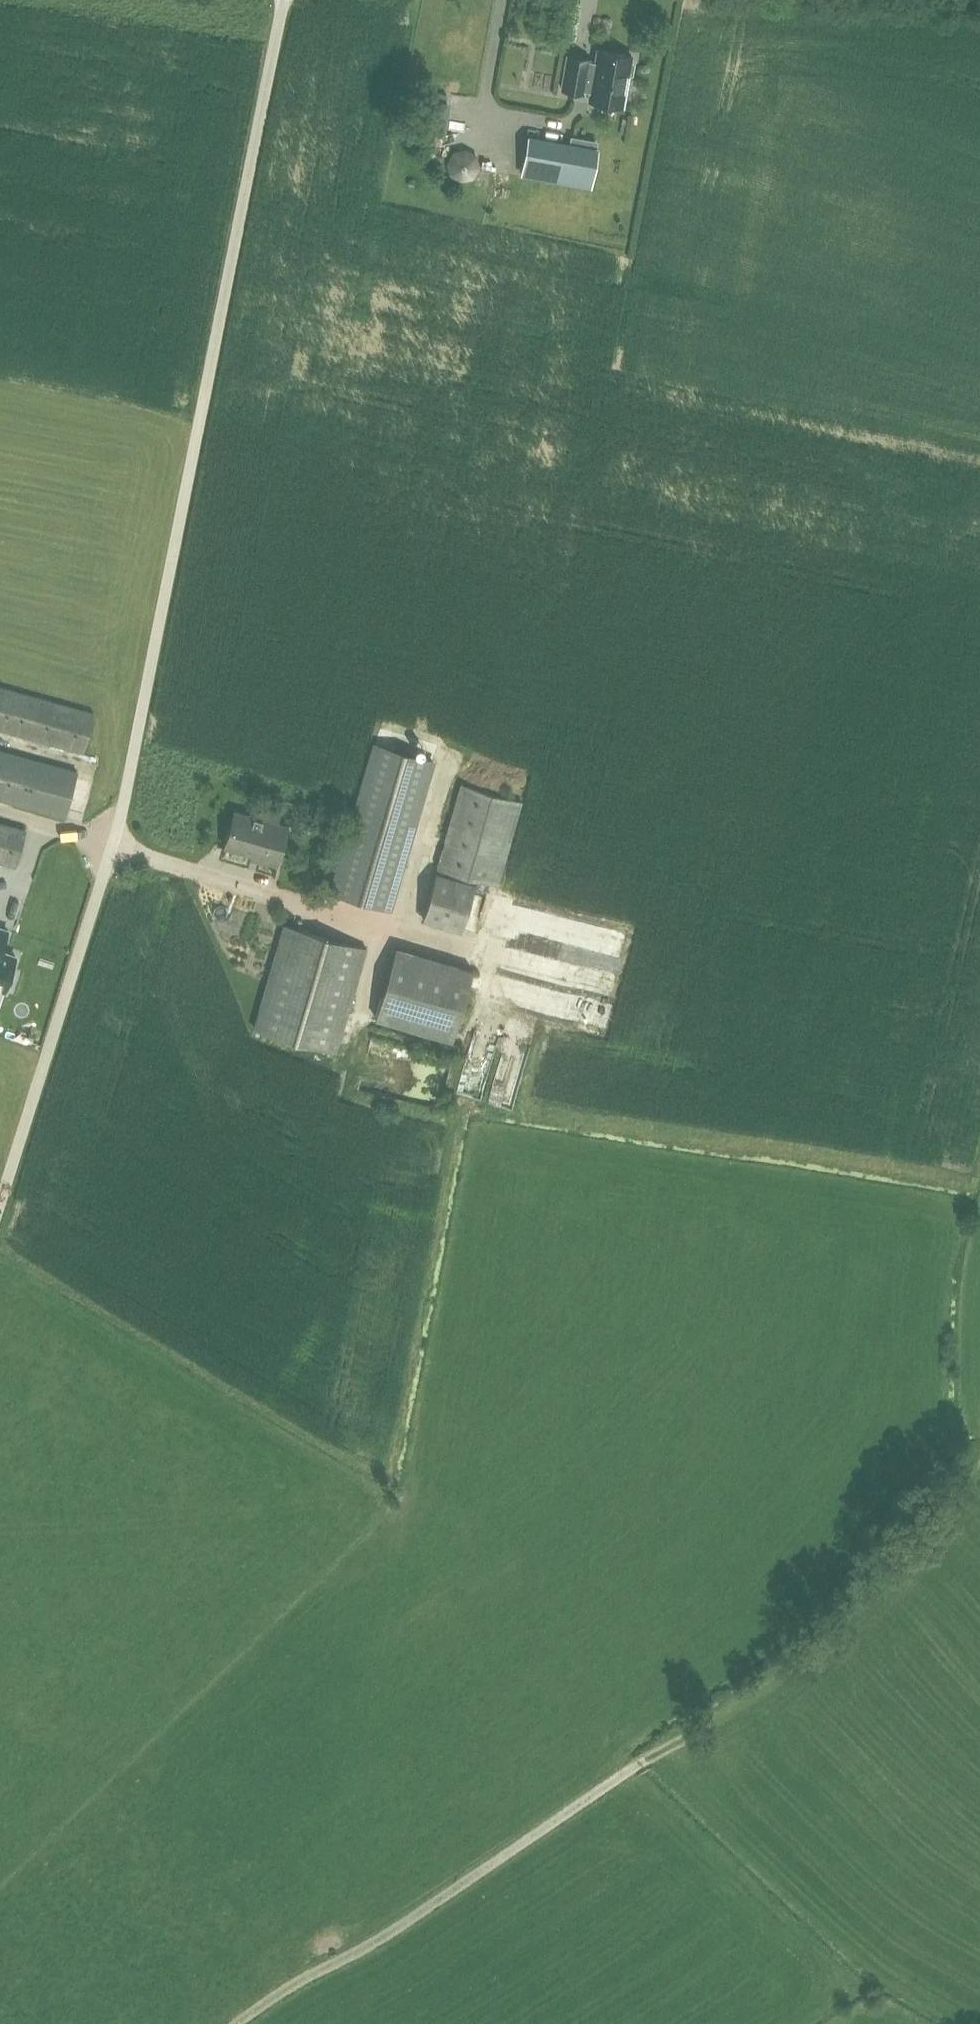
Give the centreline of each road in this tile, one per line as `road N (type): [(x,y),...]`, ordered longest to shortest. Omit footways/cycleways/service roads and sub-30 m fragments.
road 1 (unclassified): [(0,1196),(119,823),(282,0)]

